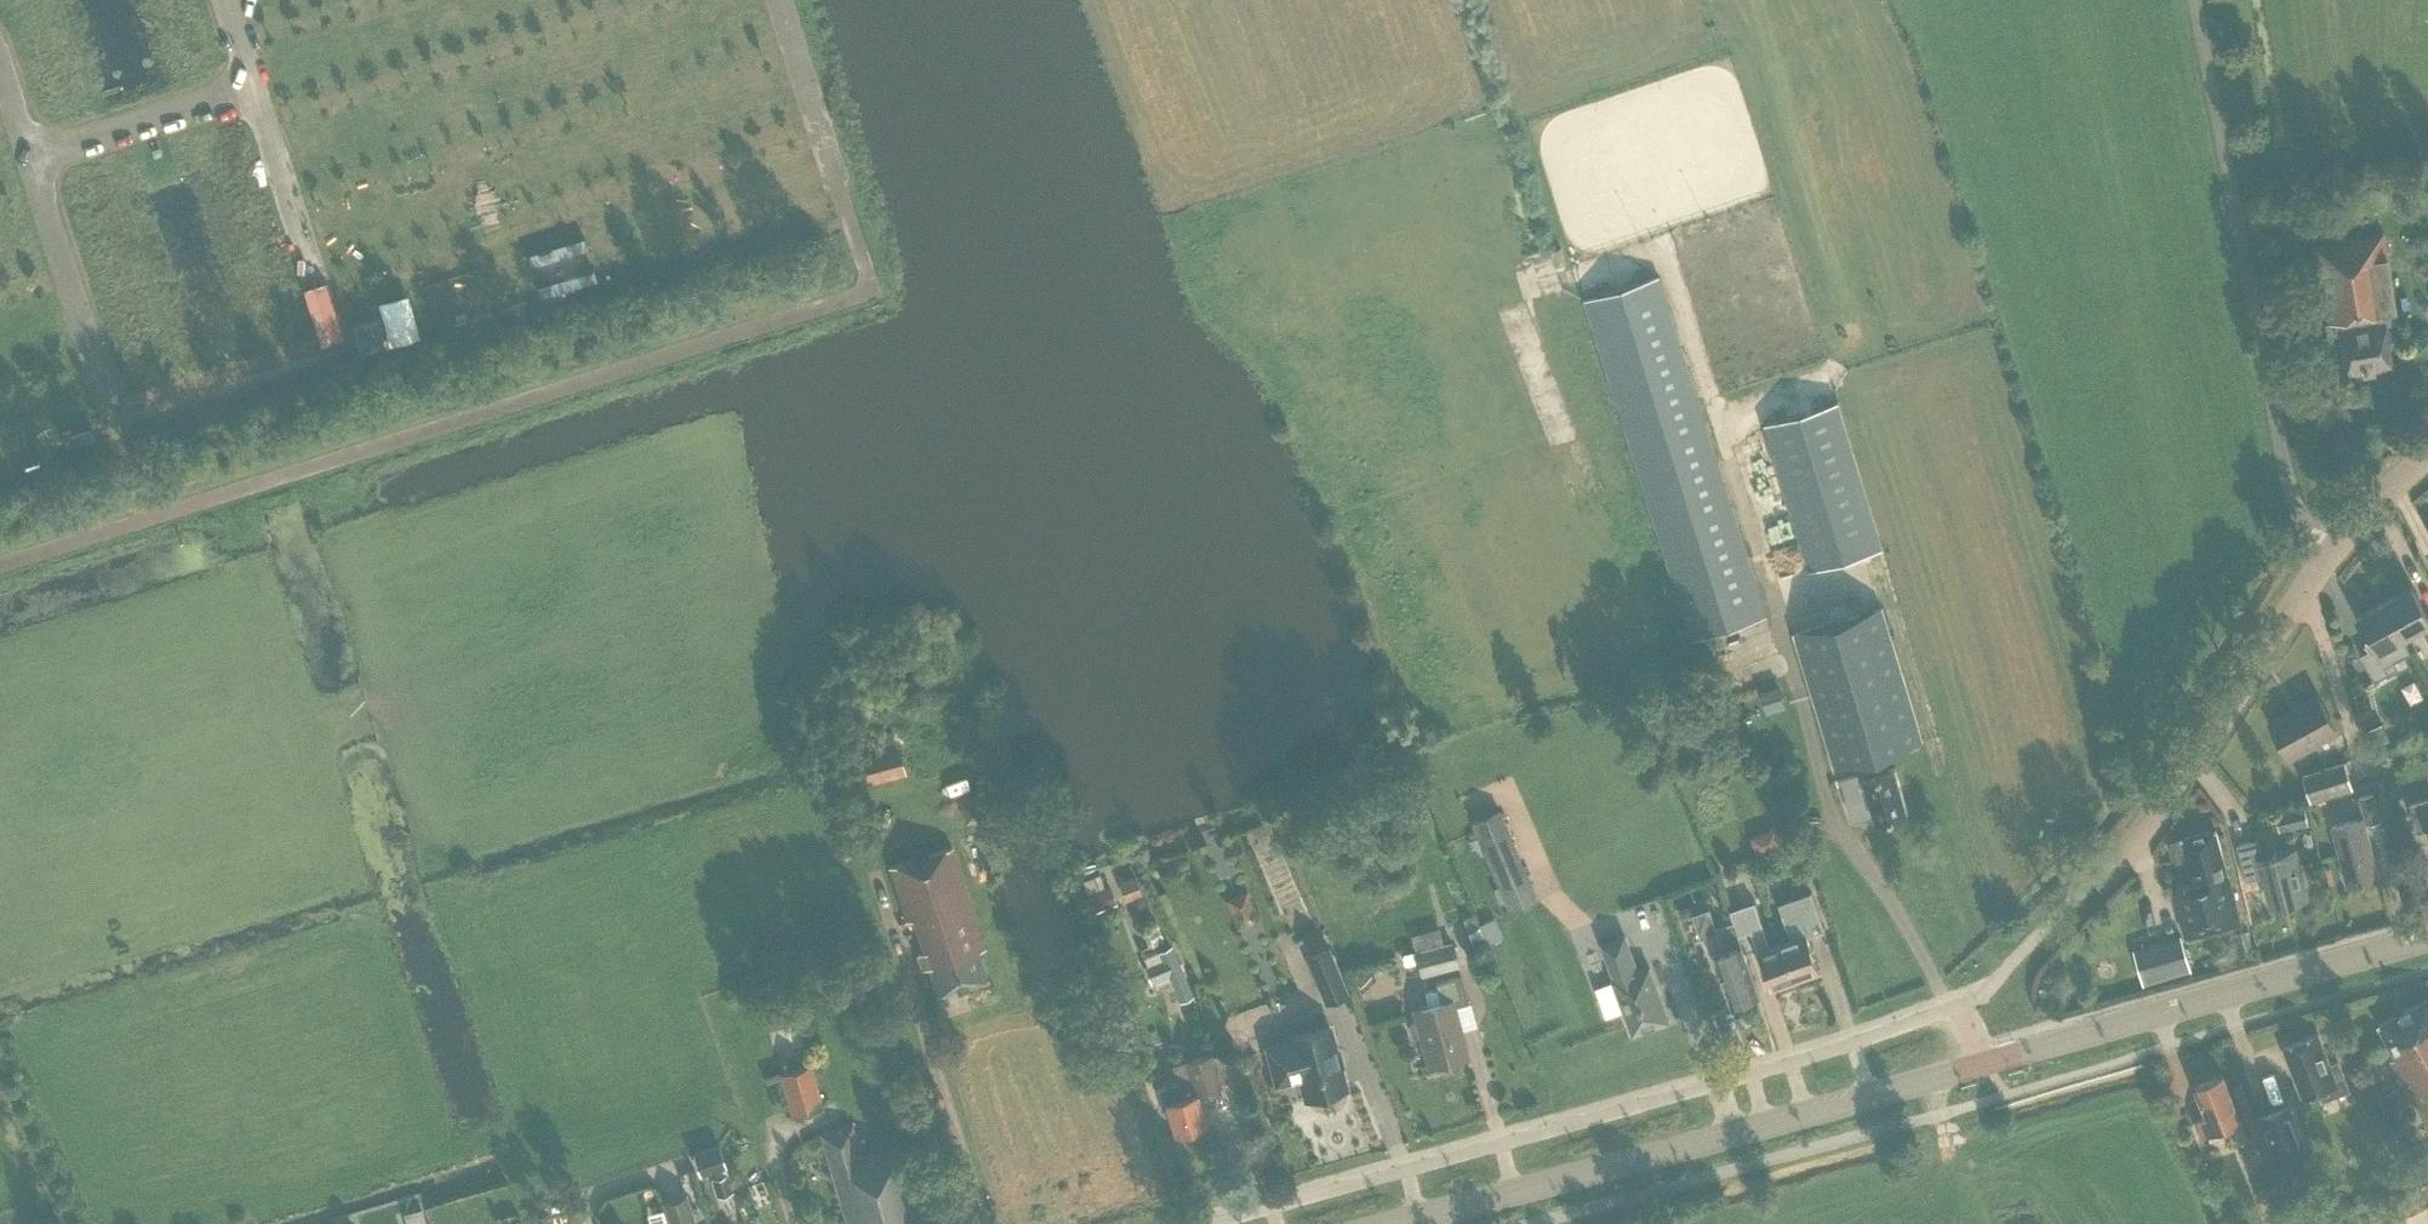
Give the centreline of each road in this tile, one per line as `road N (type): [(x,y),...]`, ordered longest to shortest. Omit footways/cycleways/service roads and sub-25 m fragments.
road 1 (secondary): [(1400,1223),(2427,940)]
road 2 (residential): [(2087,884),(2173,797),(2330,553),(2427,459)]
road 3 (unknown): [(2069,1223),(2038,1179),(1986,1175),(1972,1165),(1934,1080)]

